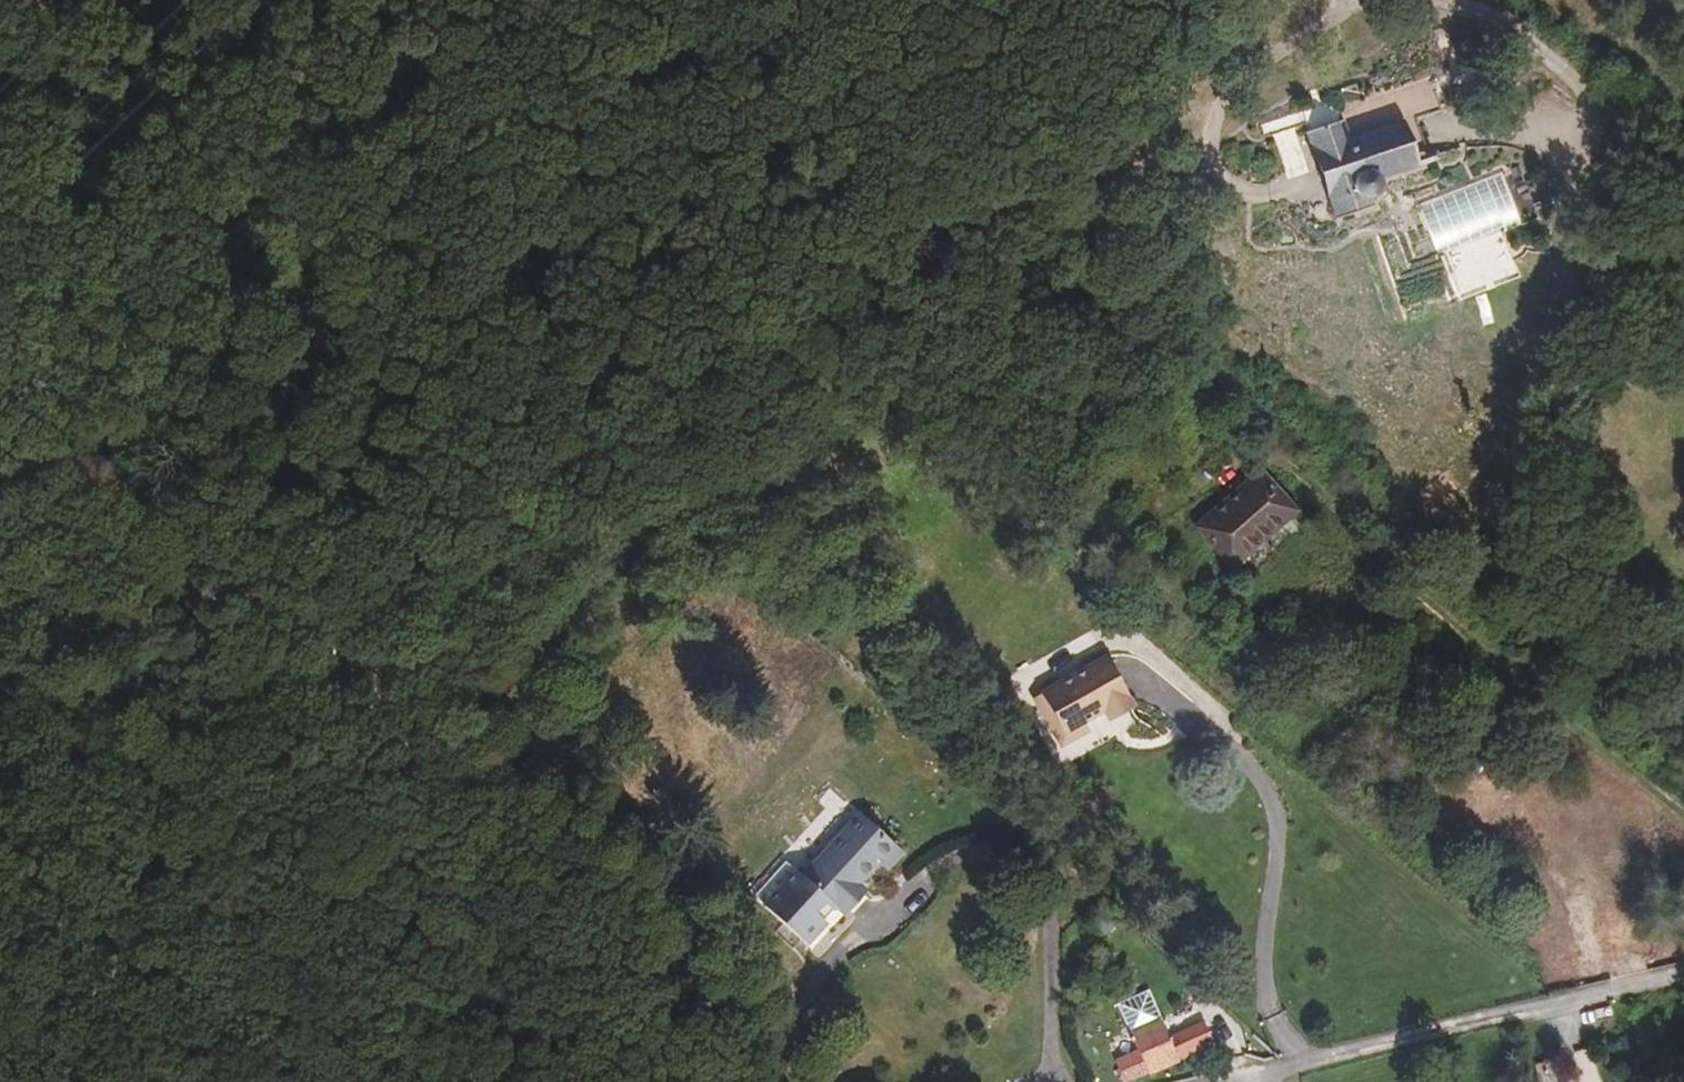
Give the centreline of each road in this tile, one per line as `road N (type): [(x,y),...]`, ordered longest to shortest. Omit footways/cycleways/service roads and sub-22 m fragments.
road 1 (residential): [(1683,971),(1232,1081)]
road 2 (track): [(0,477),(255,600)]

